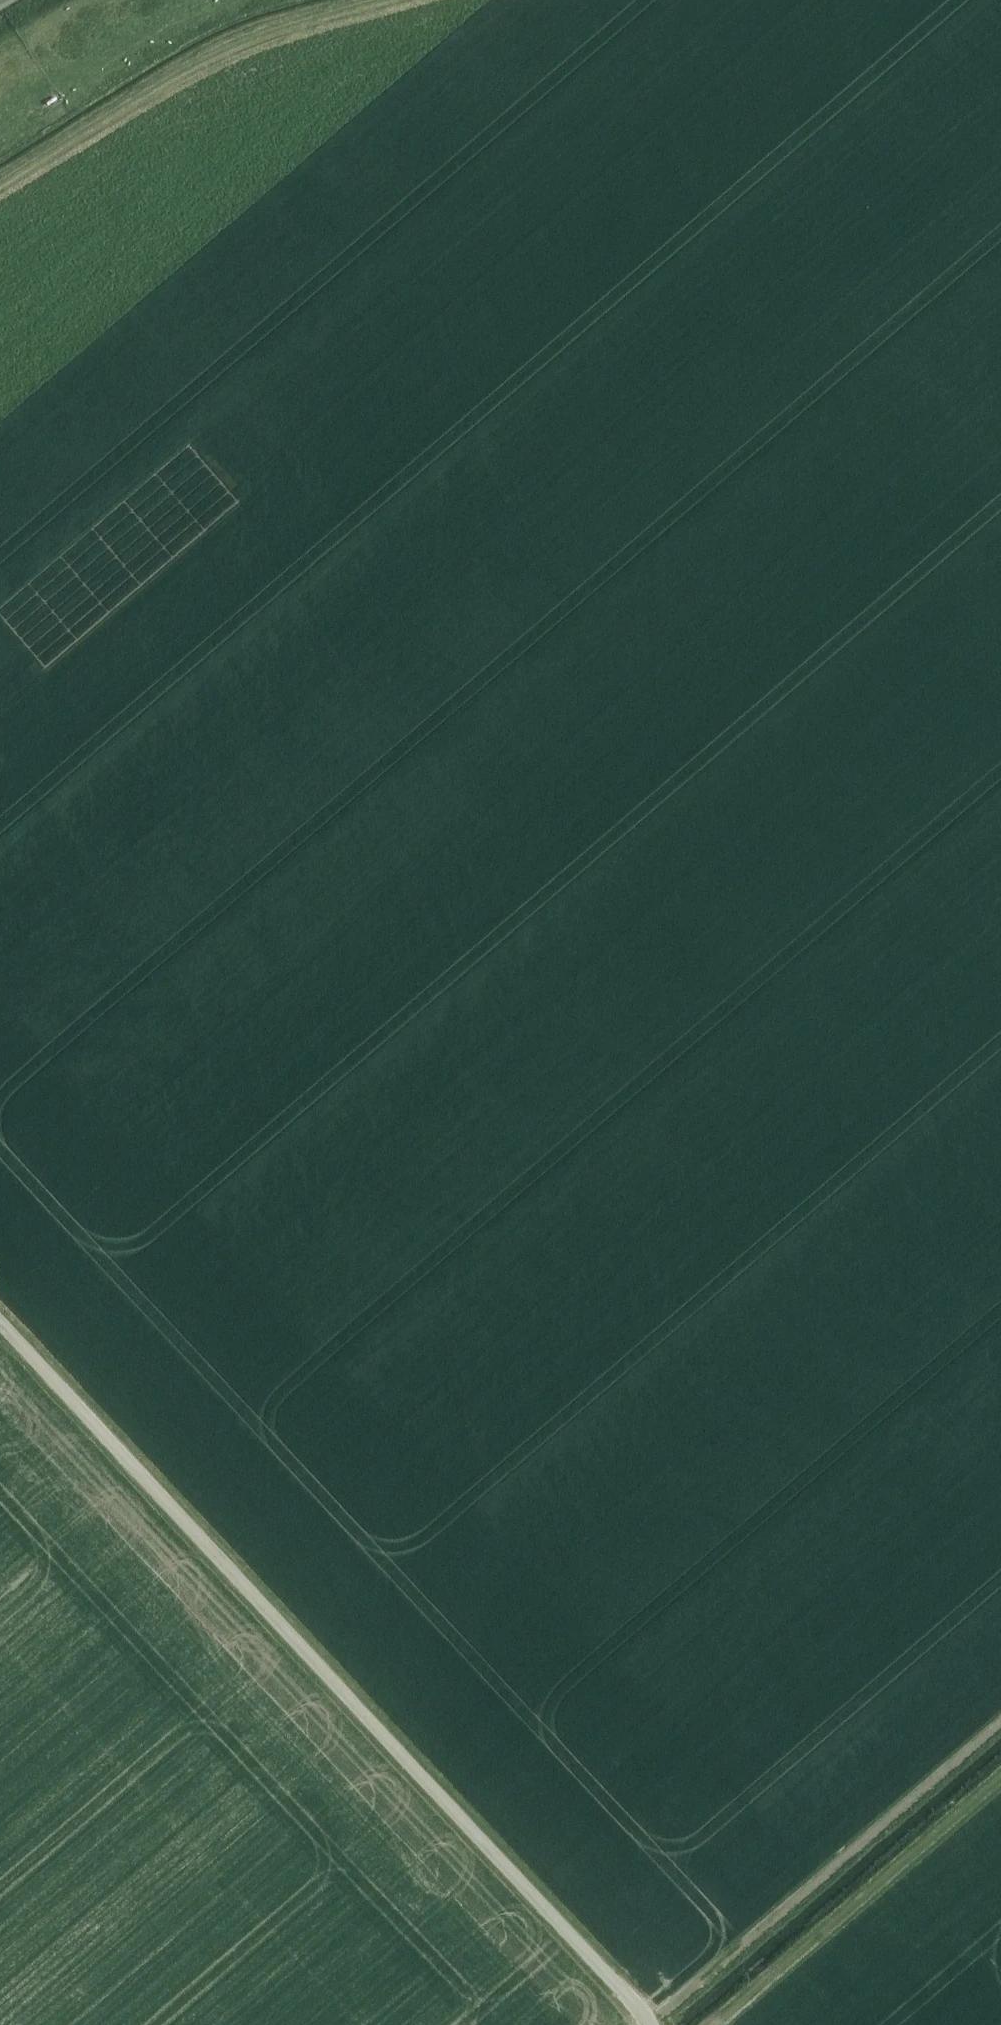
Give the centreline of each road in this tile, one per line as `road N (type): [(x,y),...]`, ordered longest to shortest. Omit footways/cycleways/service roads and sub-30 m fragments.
road 1 (unclassified): [(650,2024),(0,1318)]
road 2 (track): [(360,0),(225,46),(0,181)]

